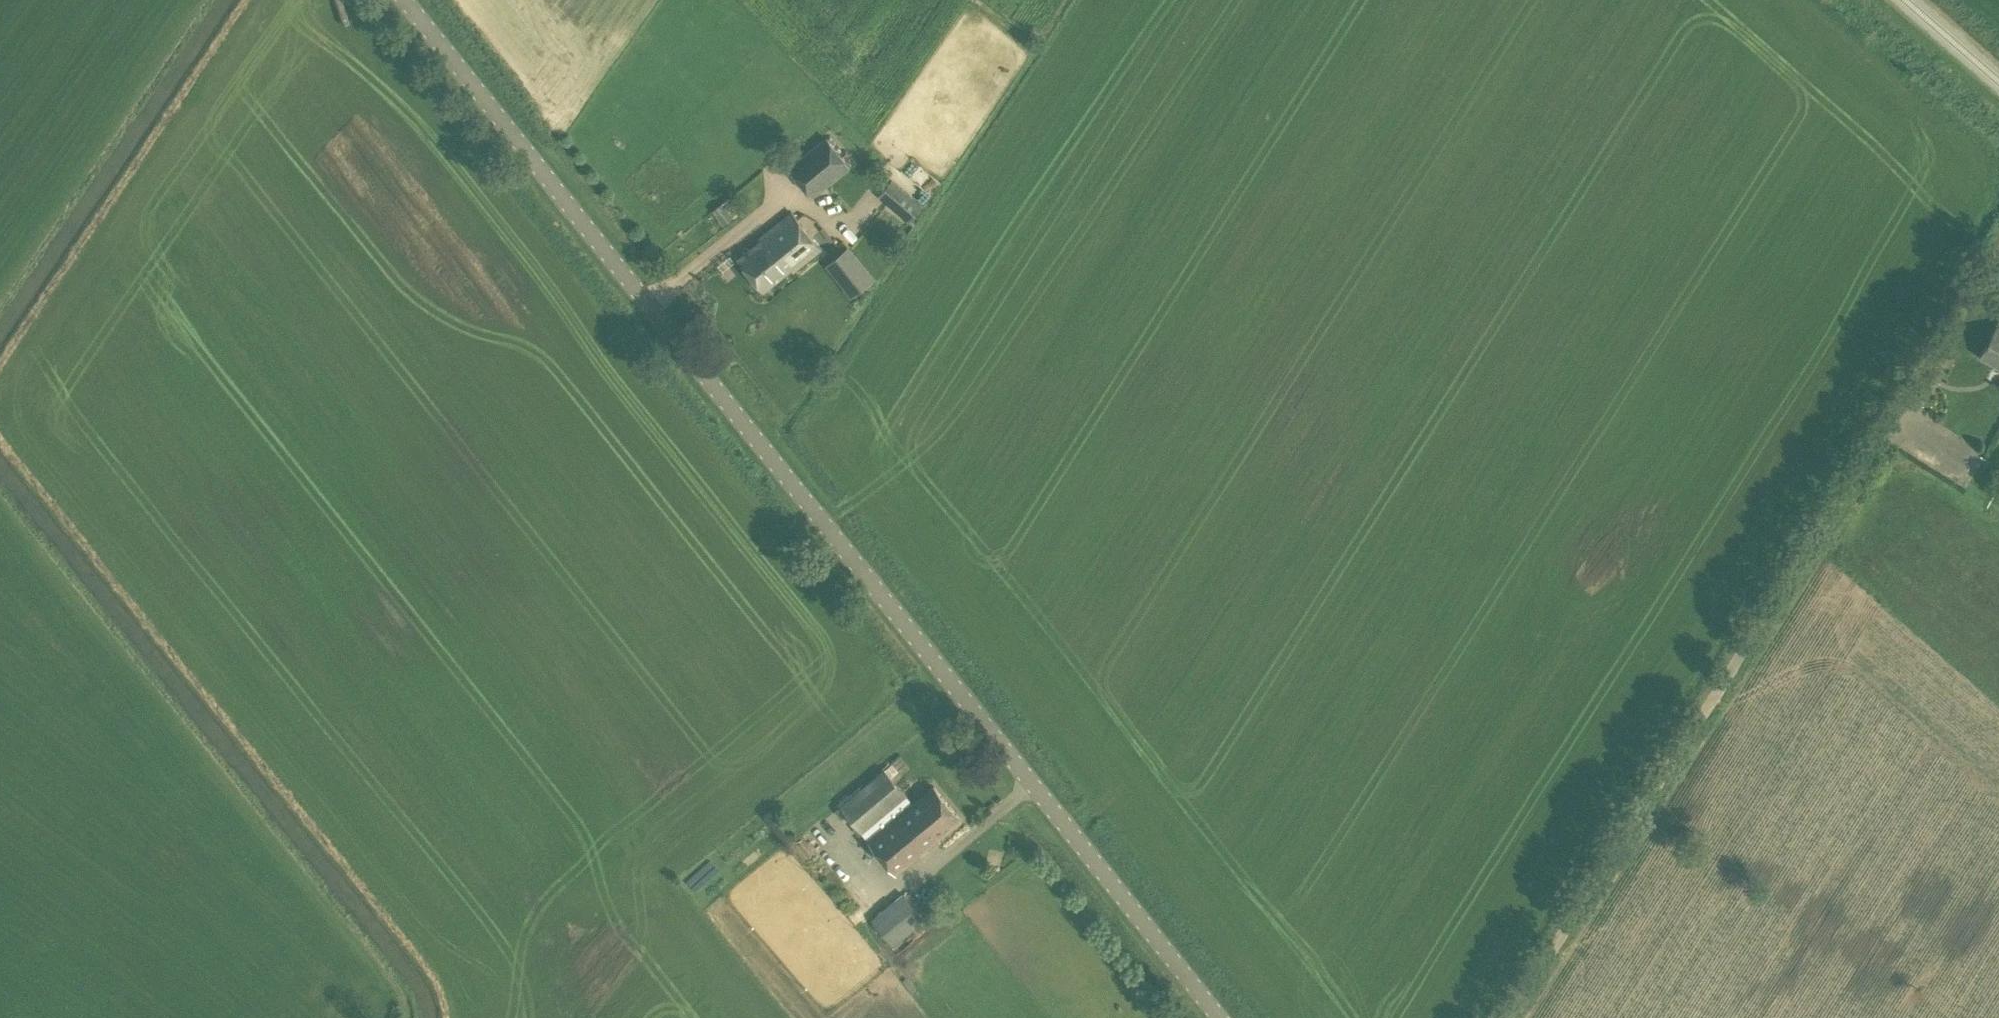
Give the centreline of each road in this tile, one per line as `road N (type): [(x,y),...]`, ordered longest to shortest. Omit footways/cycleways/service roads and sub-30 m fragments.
road 1 (unclassified): [(1213,1017),(405,0)]
road 2 (unclassified): [(1509,1017),(1998,241)]

